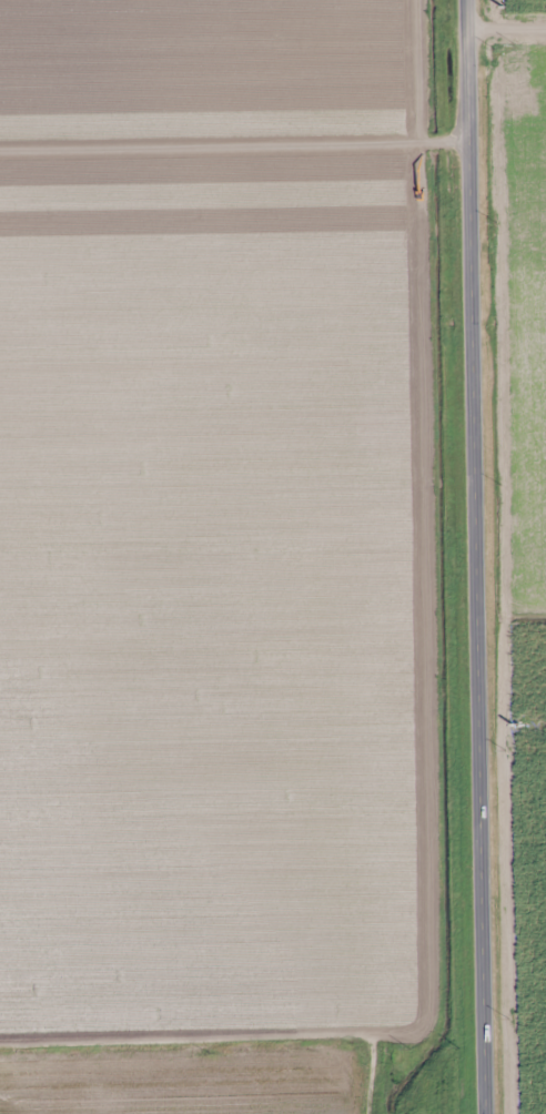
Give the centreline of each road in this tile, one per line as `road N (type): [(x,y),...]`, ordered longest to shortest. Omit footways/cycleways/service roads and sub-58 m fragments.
road 1 (tertiary): [(469,0),(488,1113)]
road 2 (residential): [(0,153),(472,146)]
road 3 (residential): [(371,1113),(375,1060),(361,1036),(0,1046)]

